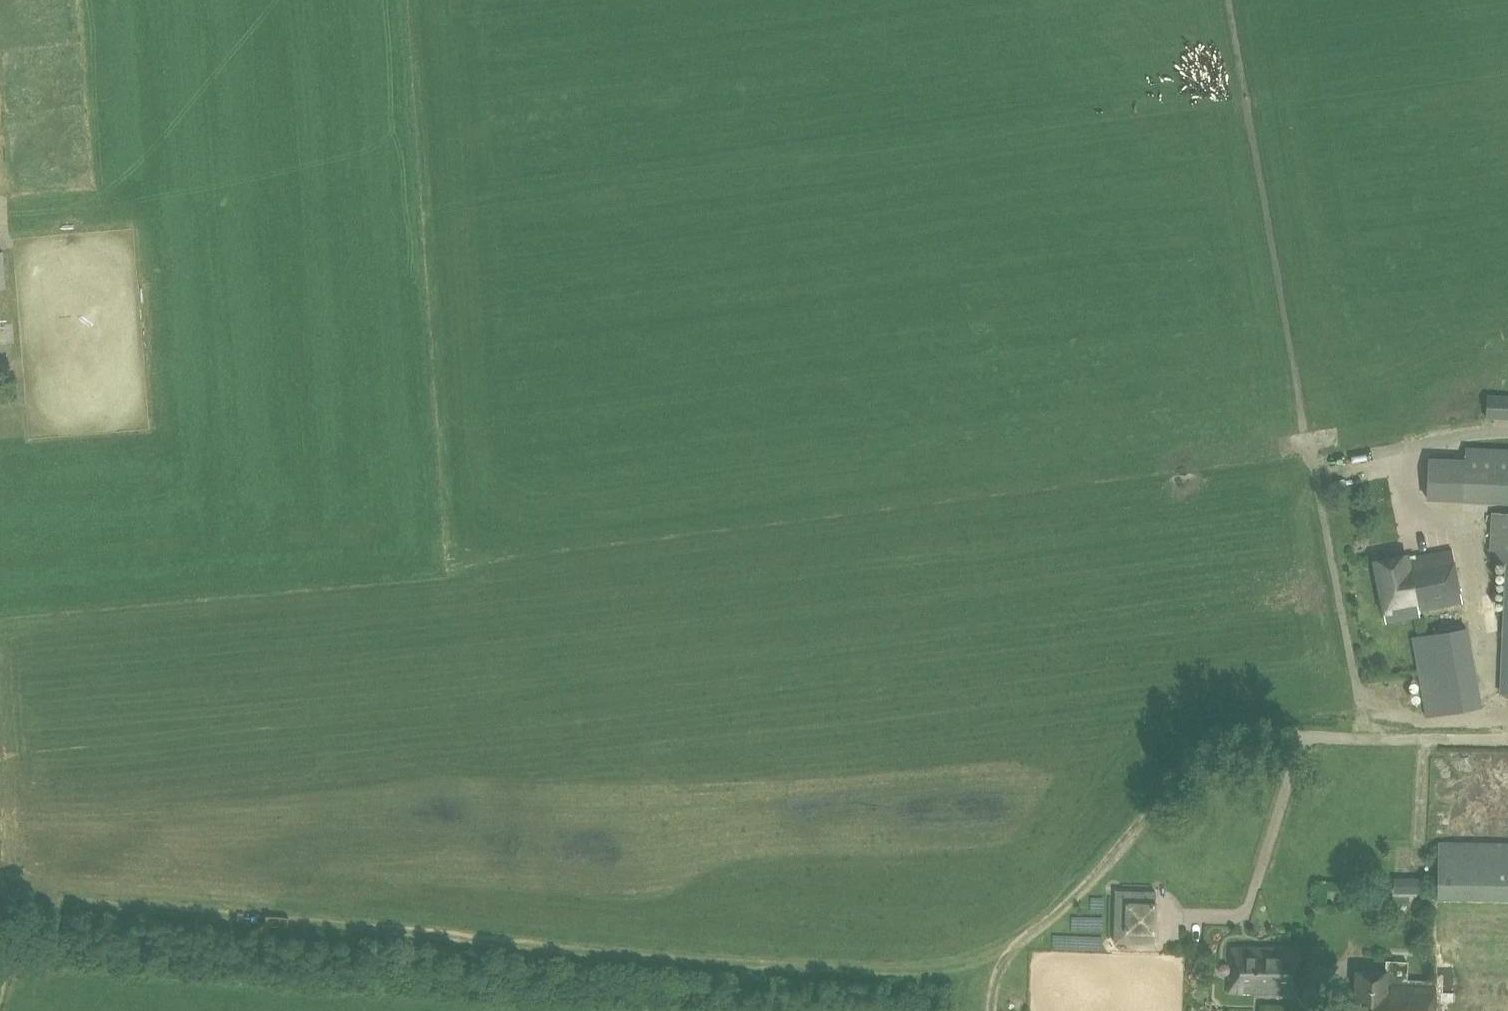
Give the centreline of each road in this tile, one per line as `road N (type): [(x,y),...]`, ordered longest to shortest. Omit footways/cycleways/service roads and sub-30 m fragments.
road 1 (track): [(0,895),(645,953),(939,967),(1013,947),(1090,882),(1210,744),(1230,736),(1507,739)]

